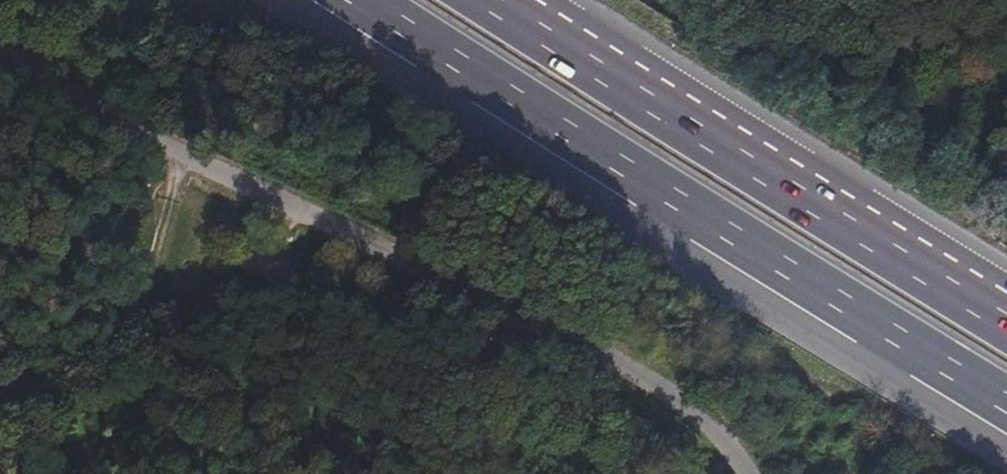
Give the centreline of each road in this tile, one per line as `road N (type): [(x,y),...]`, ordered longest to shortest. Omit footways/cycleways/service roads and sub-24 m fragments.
road 1 (unclassified): [(0,48),(242,190),(606,354),(708,416),(745,473)]
road 2 (motorway): [(370,0),(1006,400)]
road 3 (motorway): [(1006,310),(514,0)]

